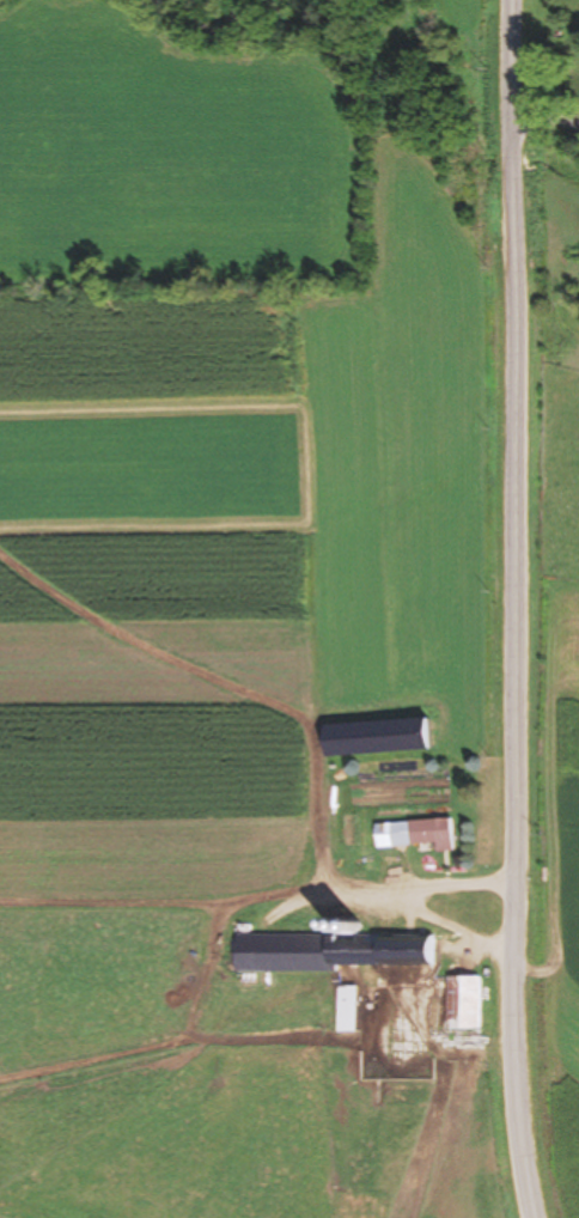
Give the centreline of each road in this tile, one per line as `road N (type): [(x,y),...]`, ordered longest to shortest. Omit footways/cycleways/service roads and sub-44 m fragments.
road 1 (secondary): [(509,0),(504,1060),(534,1217)]

